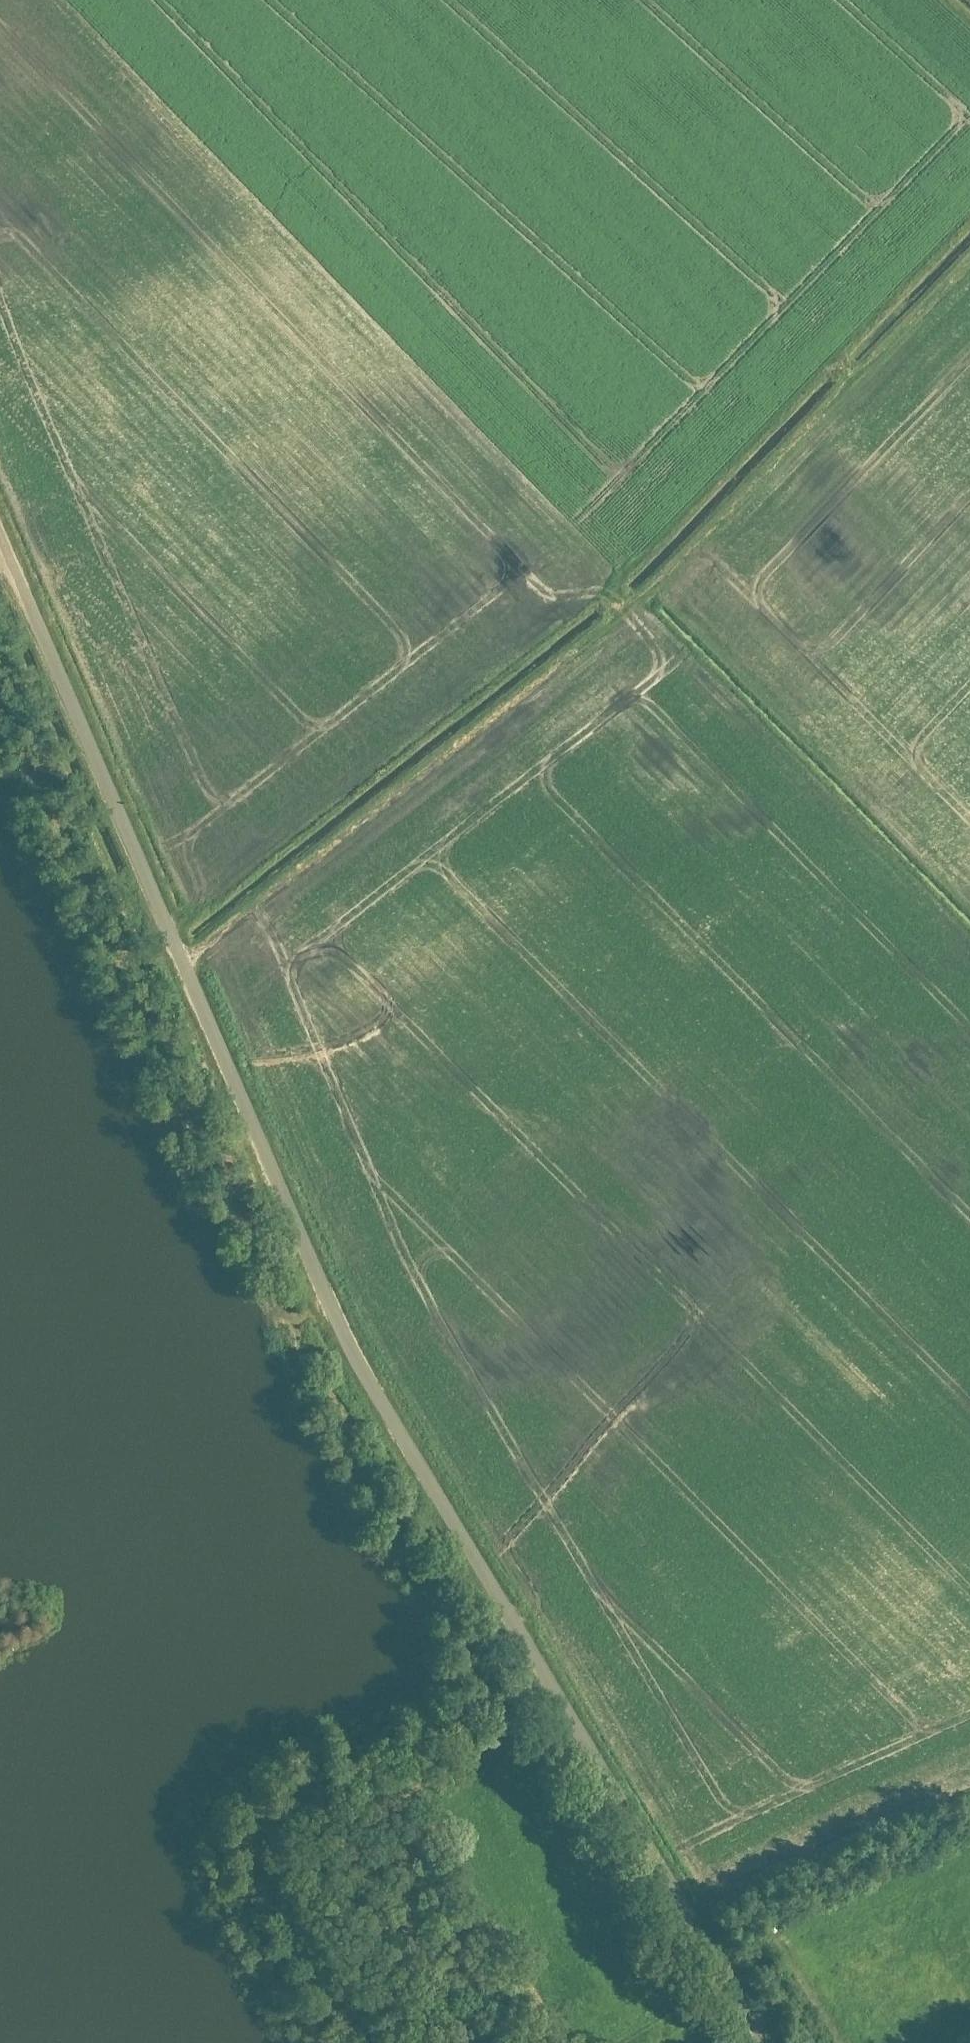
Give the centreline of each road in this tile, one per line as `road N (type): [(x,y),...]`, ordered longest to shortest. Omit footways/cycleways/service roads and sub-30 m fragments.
road 1 (unclassified): [(770,2042),(338,1330),(0,525)]

